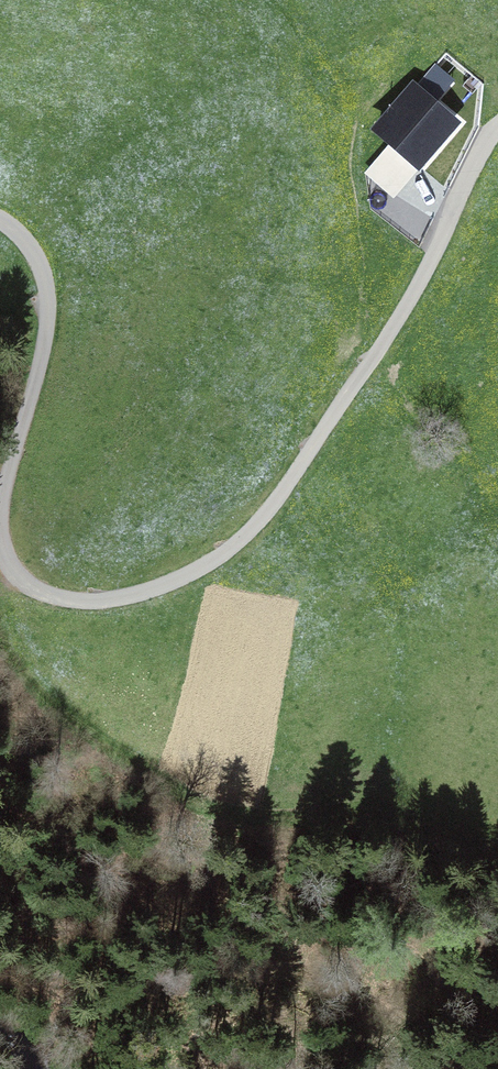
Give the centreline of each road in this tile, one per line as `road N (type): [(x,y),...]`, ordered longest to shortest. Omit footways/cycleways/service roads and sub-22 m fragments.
road 1 (track): [(0,536),(9,567),(46,595),(107,601),(193,574),(254,527),(398,316),(497,132)]
road 2 (track): [(0,222),(28,244),(48,291),(43,361),(0,512)]

